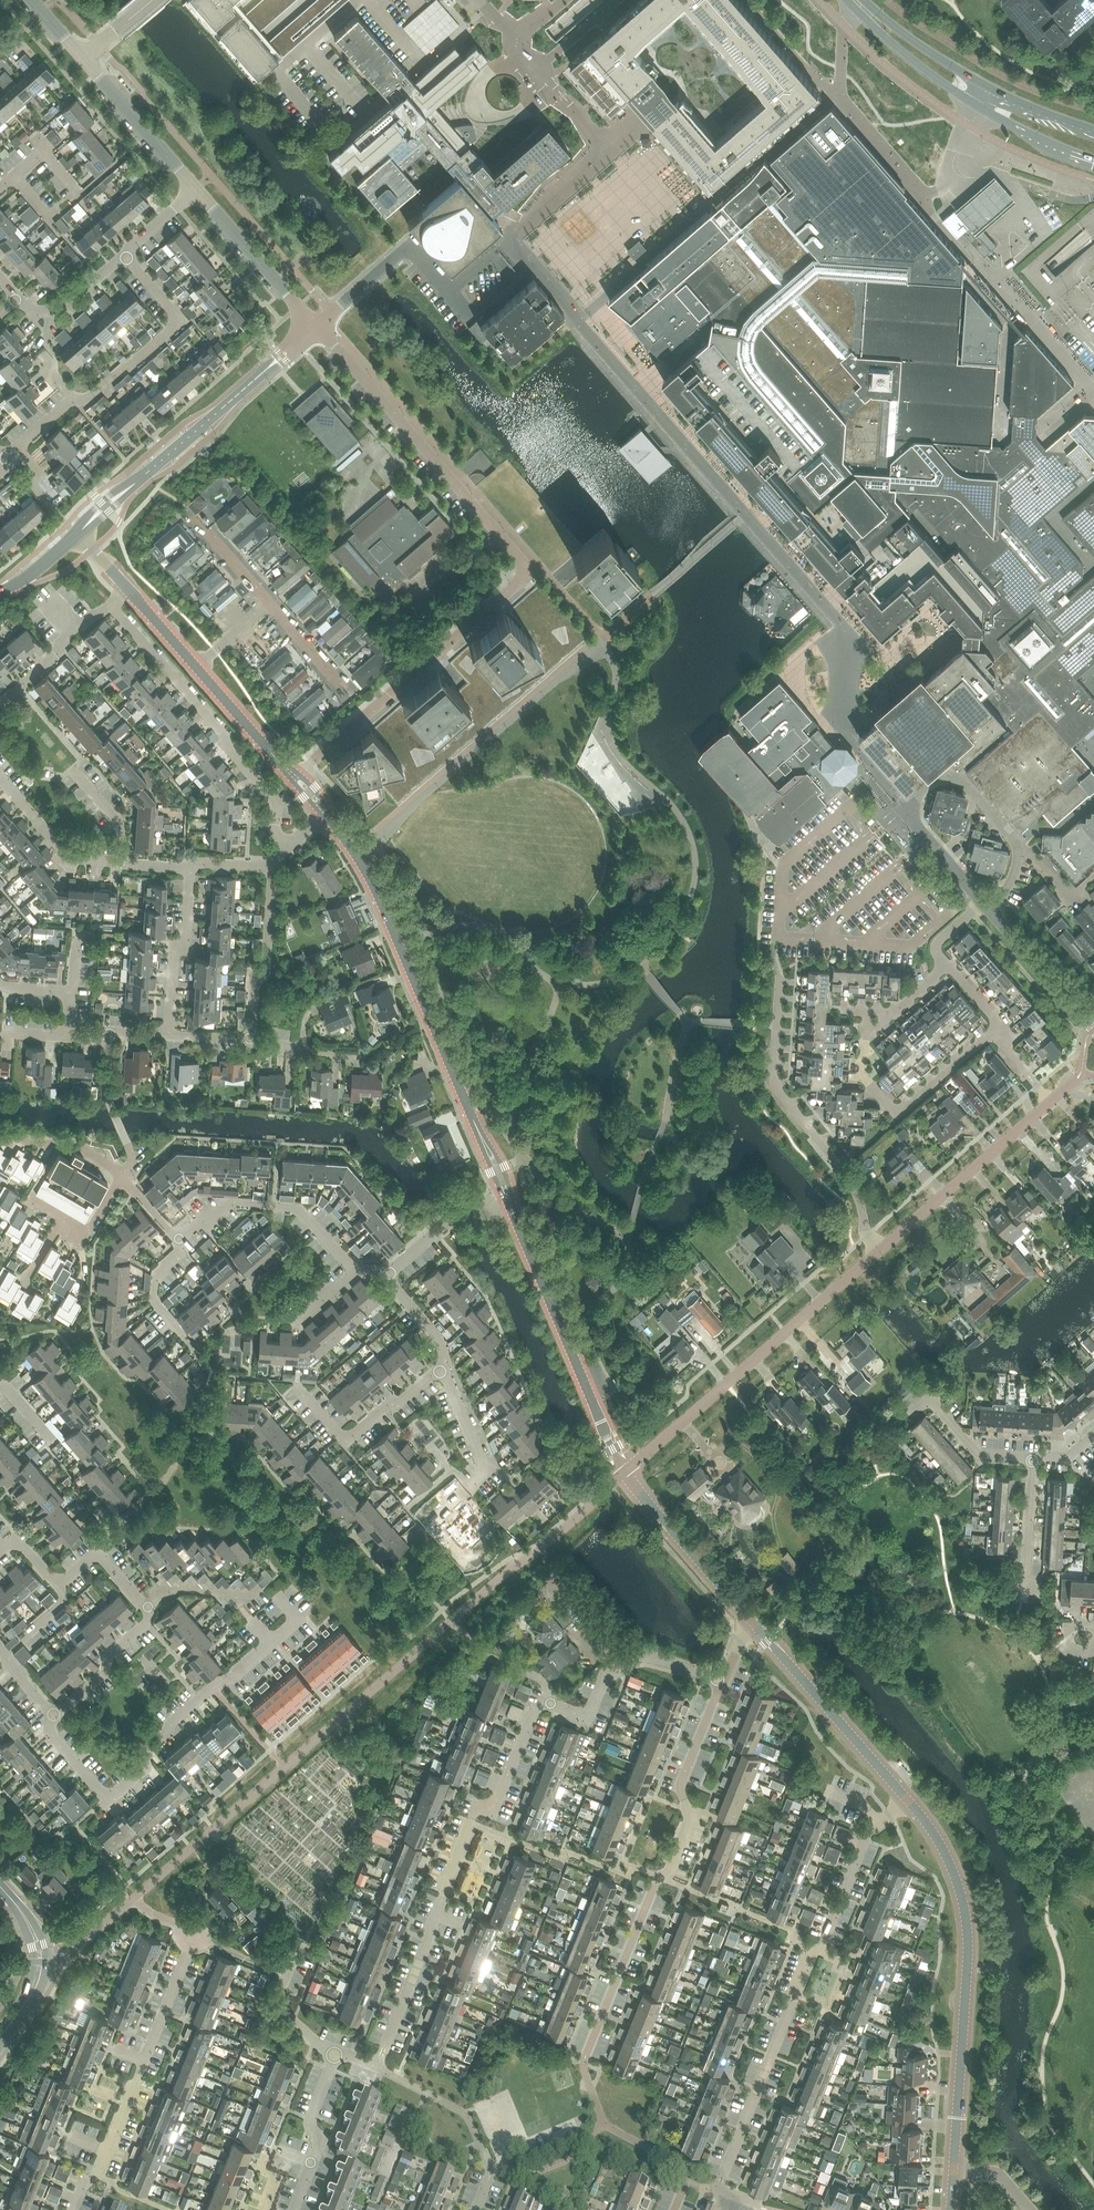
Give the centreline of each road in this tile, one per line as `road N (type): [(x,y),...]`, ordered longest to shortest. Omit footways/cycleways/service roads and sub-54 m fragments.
road 1 (residential): [(612,154),(512,236),(607,359),(850,639),(843,713),(854,742),(900,797)]
road 2 (residential): [(293,777),(533,572),(316,326)]
road 3 (residential): [(334,2052),(377,2068),(476,1813),(500,1797),(538,1708),(550,1703),(587,1716),(614,1669)]
road 4 (residential): [(719,2189),(871,1826),(907,1799)]
road 5 (unclassified): [(509,1200),(372,881),(327,814)]
road 6 (residential): [(583,2062),(656,1885),(670,1874),(689,1820),(679,1787),(721,1682)]
road 7 (unclassified): [(954,2169),(967,1924),(946,1856),(907,1799)]
road 8 (residential): [(54,1716),(52,1736),(111,1800),(144,1771),(151,1746),(173,1721),(300,1620)]
road 9 (residential): [(879,1251),(625,1474)]
road 10 (residential): [(54,1716),(148,1624),(147,1609),(98,1554),(60,1587),(31,1553),(12,1549)]
road 11 (residential): [(995,1027),(893,1112),(869,1084),(866,1040),(948,970)]
road 12 (residential): [(879,1251),(843,1175),(778,1094),(775,961)]
road 13 (tertiary): [(79,532),(316,326)]
road 14 (residential): [(111,606),(277,792),(277,853)]
road 15 (secondary): [(846,0),(983,112),(1093,163)]
road 16 (unclassified): [(625,1474),(509,1200)]
road 17 (residential): [(72,2209),(86,2181),(102,2170),(188,1952)]
road 18 (secondary): [(1093,130),(988,89),(867,0)]
road 19 (residential): [(994,915),(1019,862),(1014,841),(952,771),(905,811)]
road 20 (unclassified): [(907,1799),(753,1623)]
road 21 (residential): [(879,1251),(1052,1101)]
road 22 (residential): [(355,1272),(297,1208),(233,1203),(179,1240)]
road 23 (residential): [(84,405),(180,320),(123,255)]
road 24 (residential): [(297,1381),(346,1445),(441,1369)]
road 25 (unclassified): [(753,1623),(625,1474)]
road 26 (tertiary): [(195,190),(316,326)]
road 27 (residential): [(251,1040),(257,981),(269,967),(270,867)]
road 28 (residential): [(168,1037),(175,960),(188,946),(193,867)]
road 29 (tertiary): [(0,2037),(32,1992),(41,1961),(35,1934),(0,1885)]
road 30 (tertiary): [(83,60),(195,190)]
road 31 (residential): [(294,2209),(319,2141),(309,2121),(334,2052)]
road 32 (residential): [(122,861),(70,857),(0,779)]
road 33 (unclassified): [(1093,1029),(994,915)]
road 34 (residential): [(385,1275),(460,1213),(509,1200)]
road 35 (unclassified): [(293,777),(196,667)]
road 36 (residential): [(108,1035),(106,1097),(131,1152),(125,1175)]
road 37 (residential): [(0,700),(111,606)]
road 38 (residential): [(612,154),(647,126),(712,199)]
road 39 (residential): [(125,1175),(88,1234),(27,1198)]
road 40 (residential): [(469,1487),(485,1470),(441,1369)]
road 41 (residential): [(125,1175),(72,1145),(0,1140)]
road 42 (residential): [(1022,1588),(1032,1456)]
road 43 (residential): [(334,2052),(282,2010),(279,1997),(299,1949)]
road 44 (residential): [(1032,1456),(969,1446),(927,1398)]

